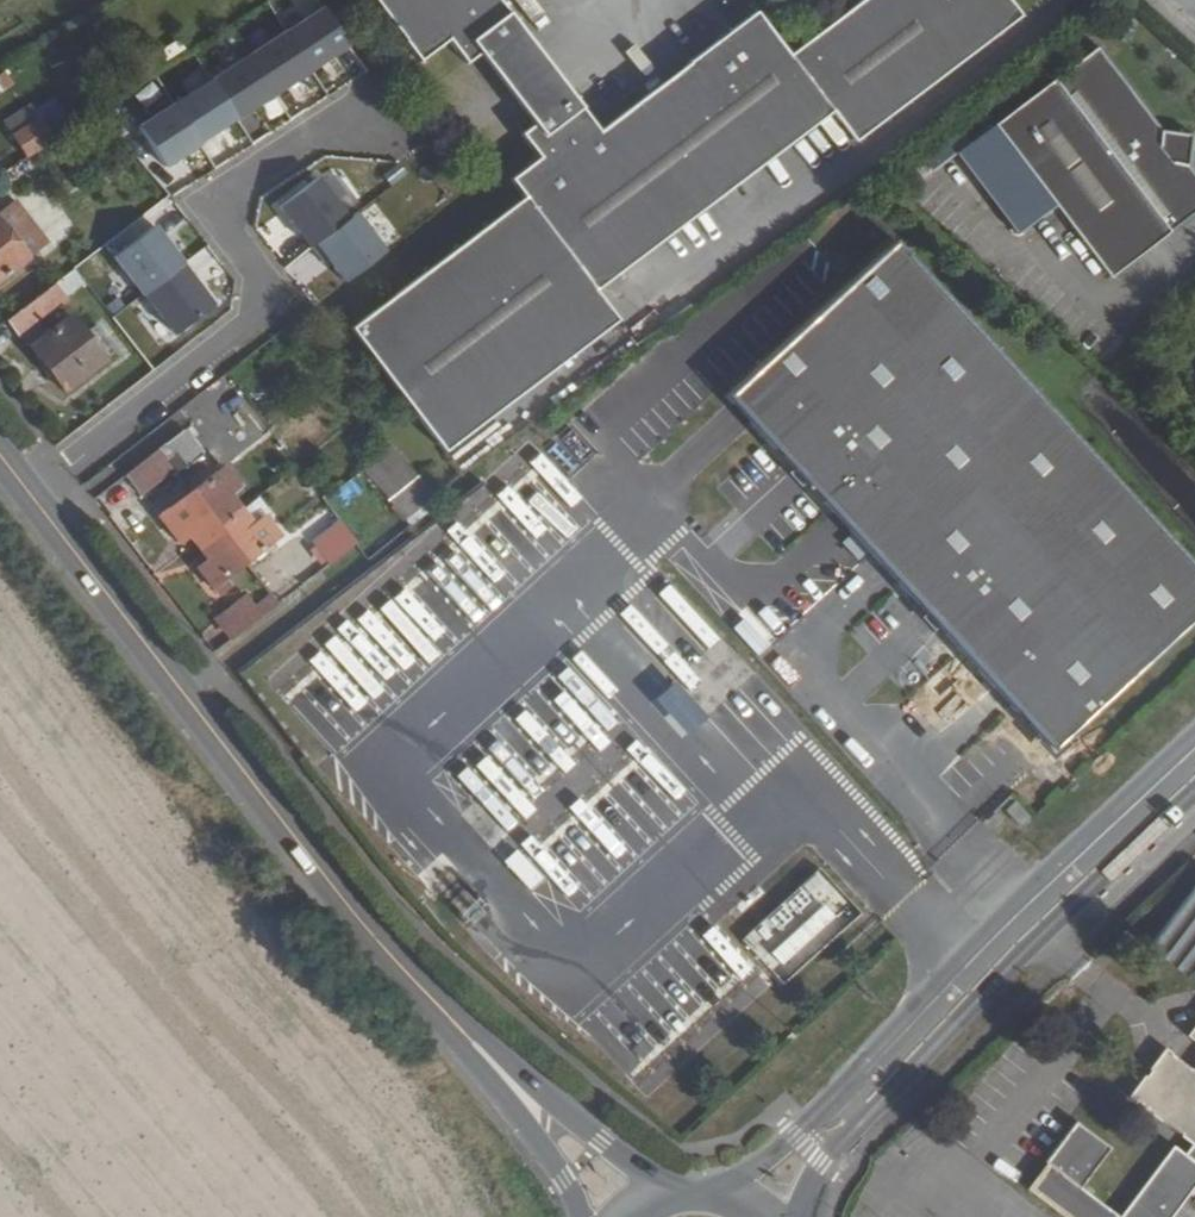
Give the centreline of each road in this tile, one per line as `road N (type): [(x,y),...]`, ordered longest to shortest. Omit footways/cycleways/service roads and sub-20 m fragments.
road 1 (tertiary): [(515,1087),(330,883),(37,506)]
road 2 (secondary): [(1194,735),(795,1134),(762,1162),(709,1188)]
road 3 (residential): [(37,506),(259,323),(258,272),(224,231),(229,194),(365,103)]
road 4 (secondary): [(806,1216),(824,1163),(1194,793)]
road 5 (tertiary): [(672,1191),(647,1167),(515,1087)]
road 6 (tertiary): [(515,1087),(580,1216)]

